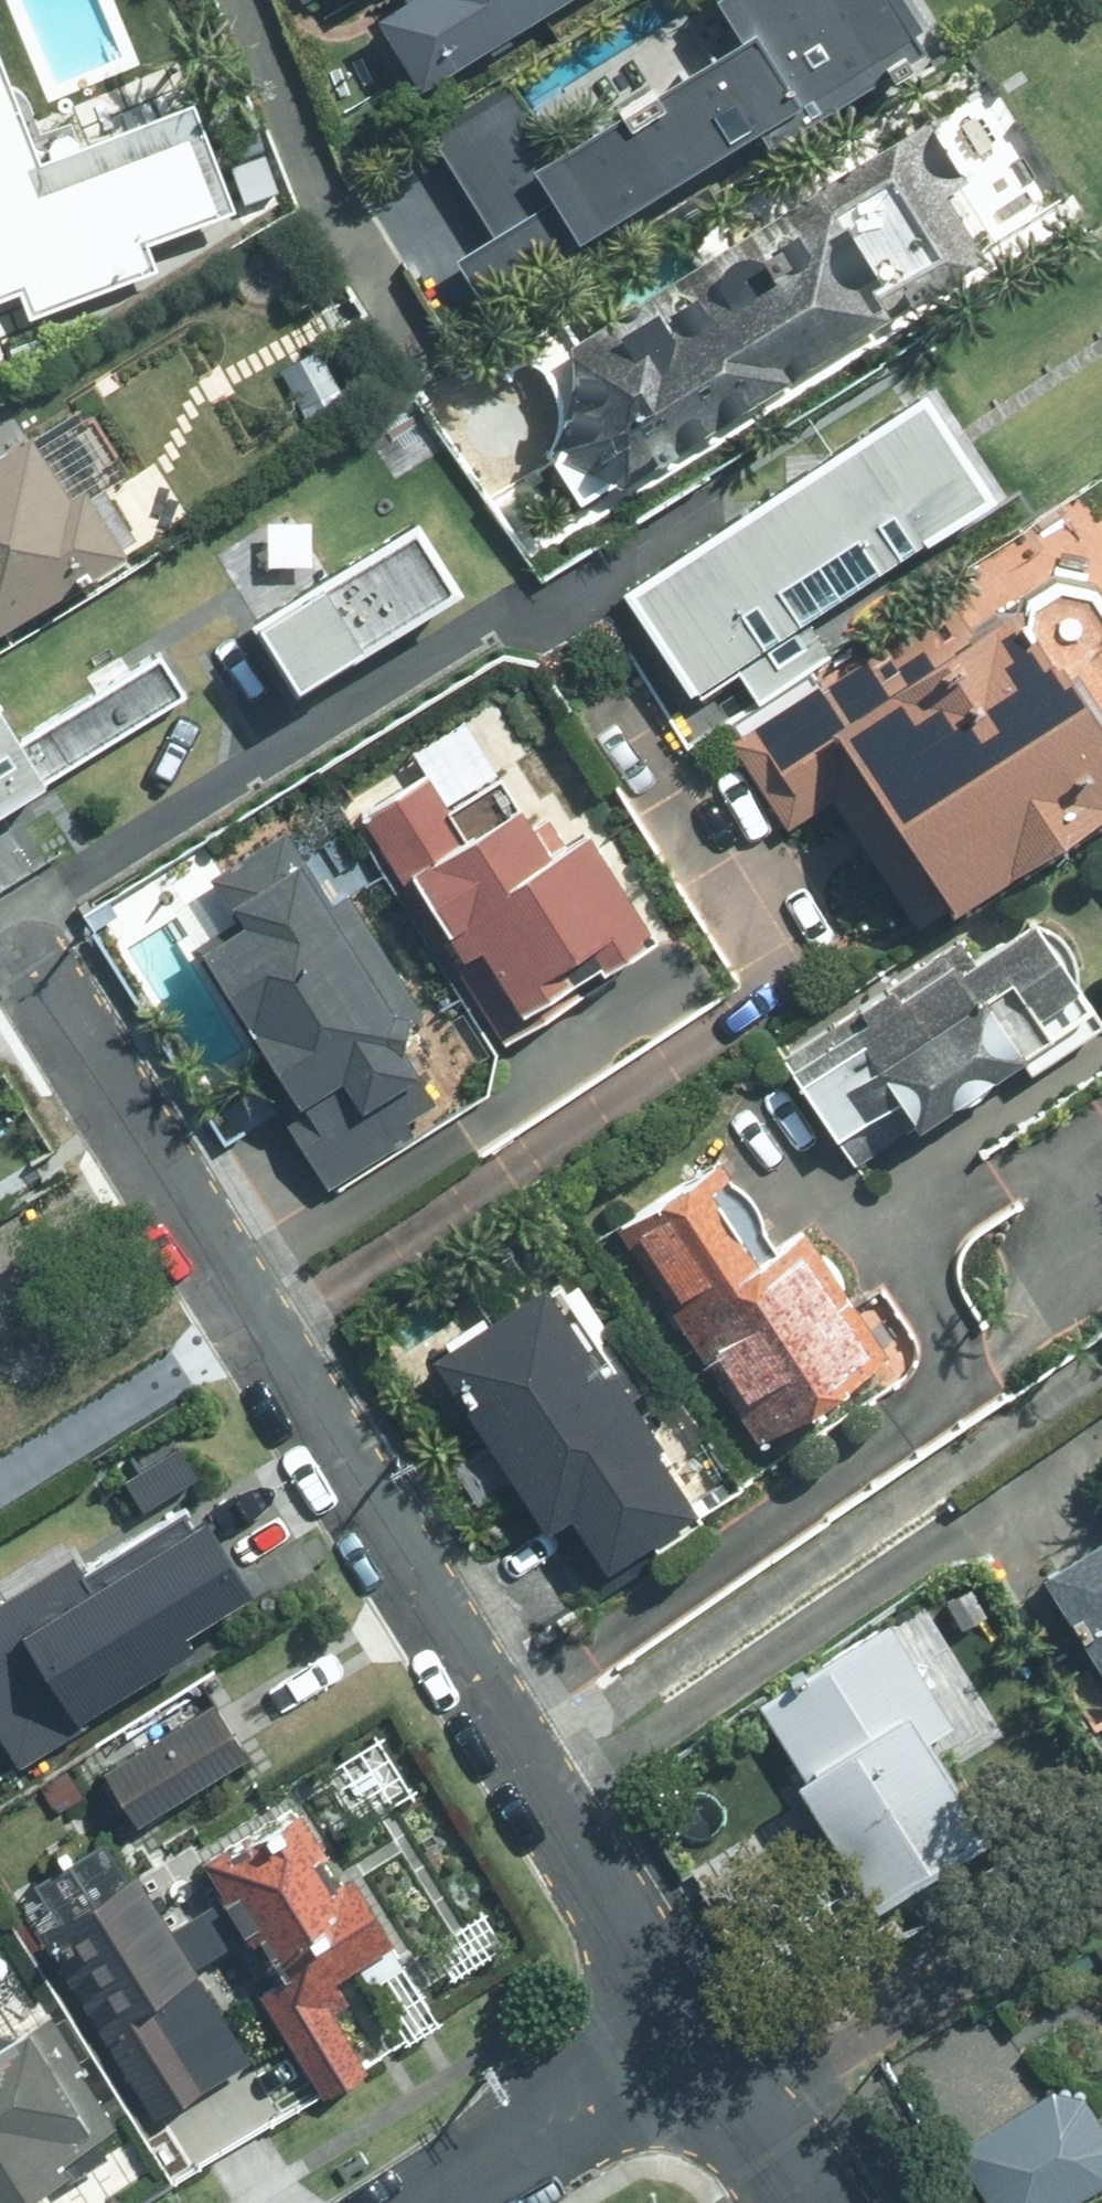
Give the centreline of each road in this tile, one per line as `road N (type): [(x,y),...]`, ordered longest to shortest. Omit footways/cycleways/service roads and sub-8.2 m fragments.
road 1 (residential): [(33,965),(700,2040)]
road 2 (residential): [(438,2202),(700,2040)]
road 3 (residential): [(700,2040),(801,2202)]

